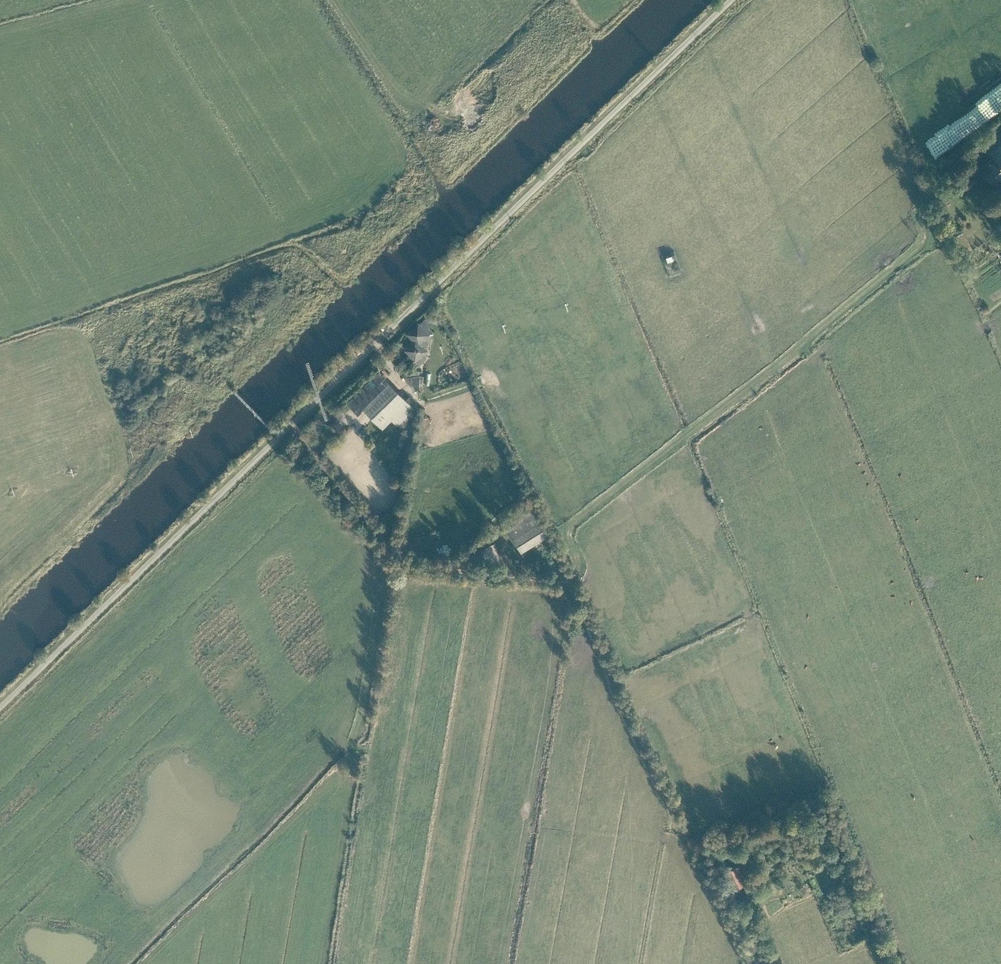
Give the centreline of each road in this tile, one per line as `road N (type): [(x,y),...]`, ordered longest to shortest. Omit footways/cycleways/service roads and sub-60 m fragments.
road 1 (residential): [(0,708),(734,0)]

